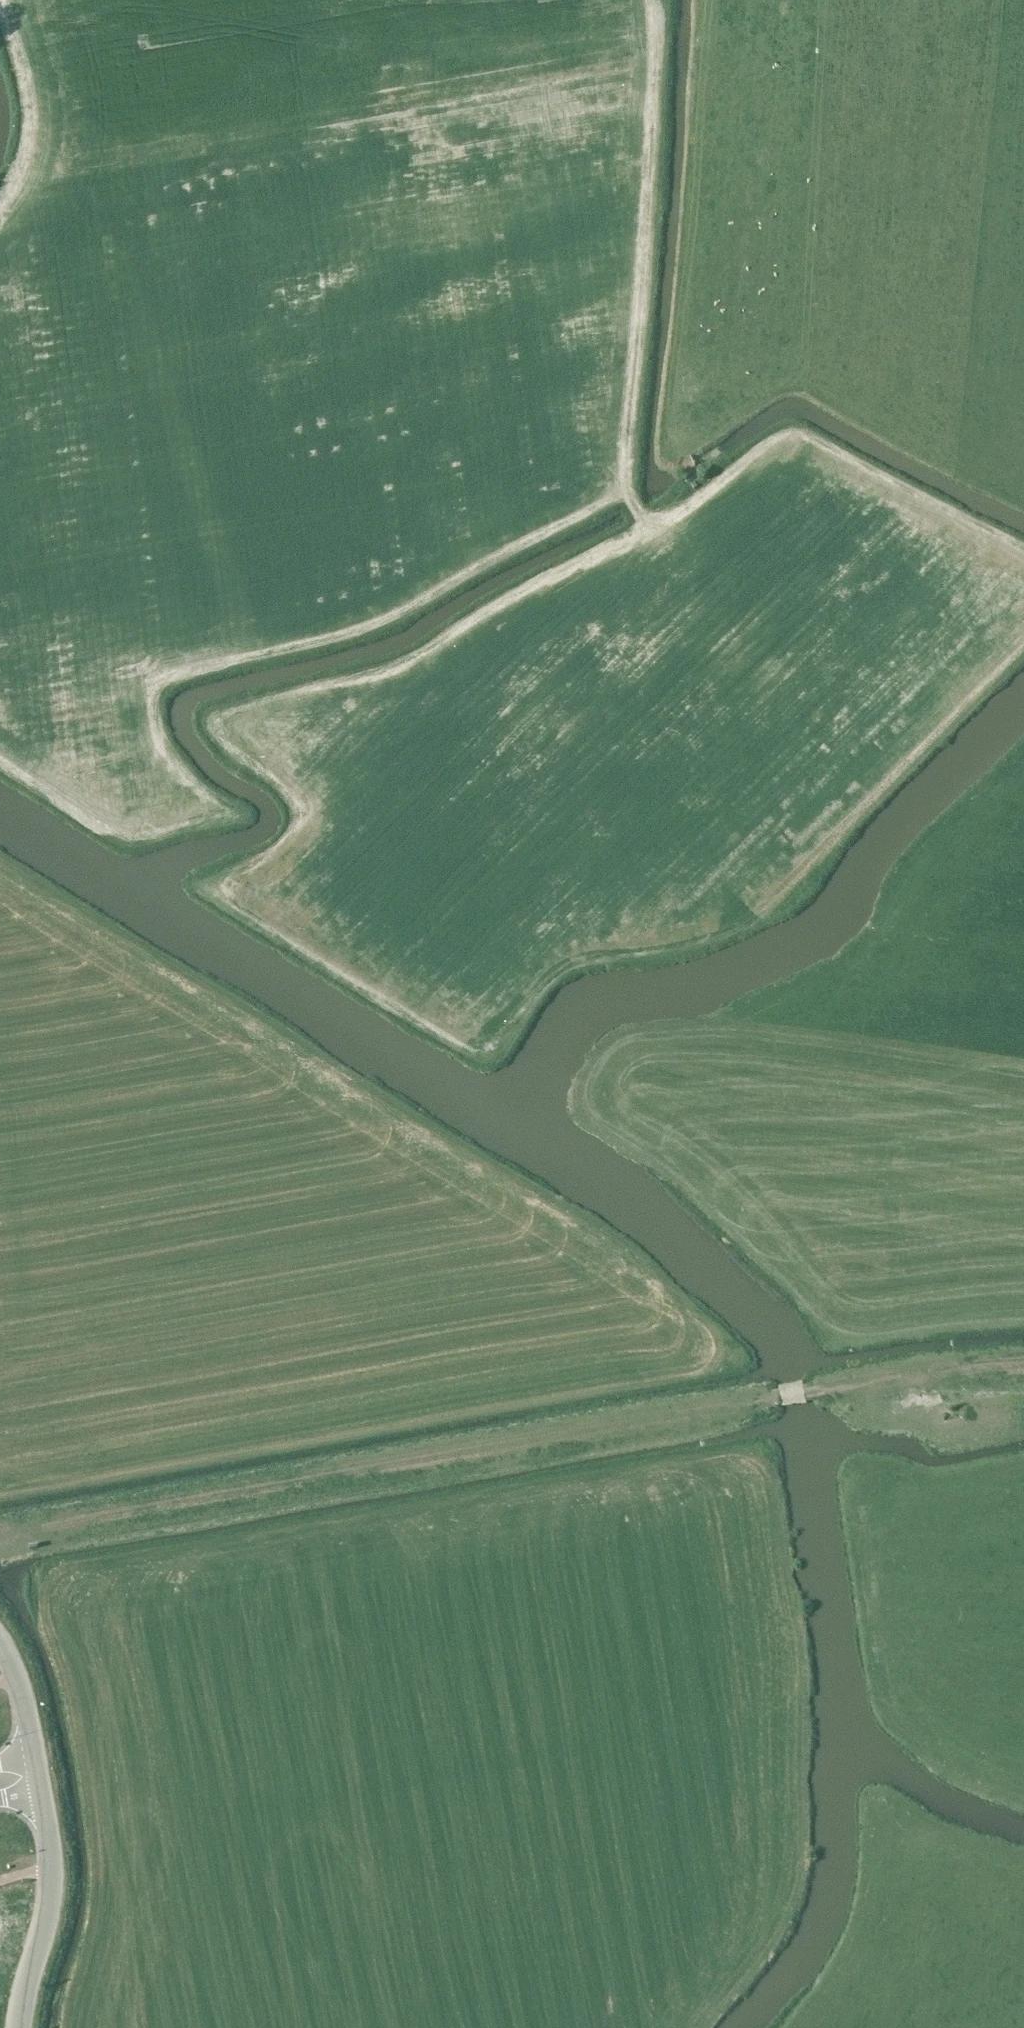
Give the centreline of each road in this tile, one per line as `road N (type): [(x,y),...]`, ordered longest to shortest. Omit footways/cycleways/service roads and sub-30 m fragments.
road 1 (unclassified): [(21,2027),(53,1895),(43,1796)]
road 2 (unclassified): [(36,1761),(20,1682),(0,1643)]

